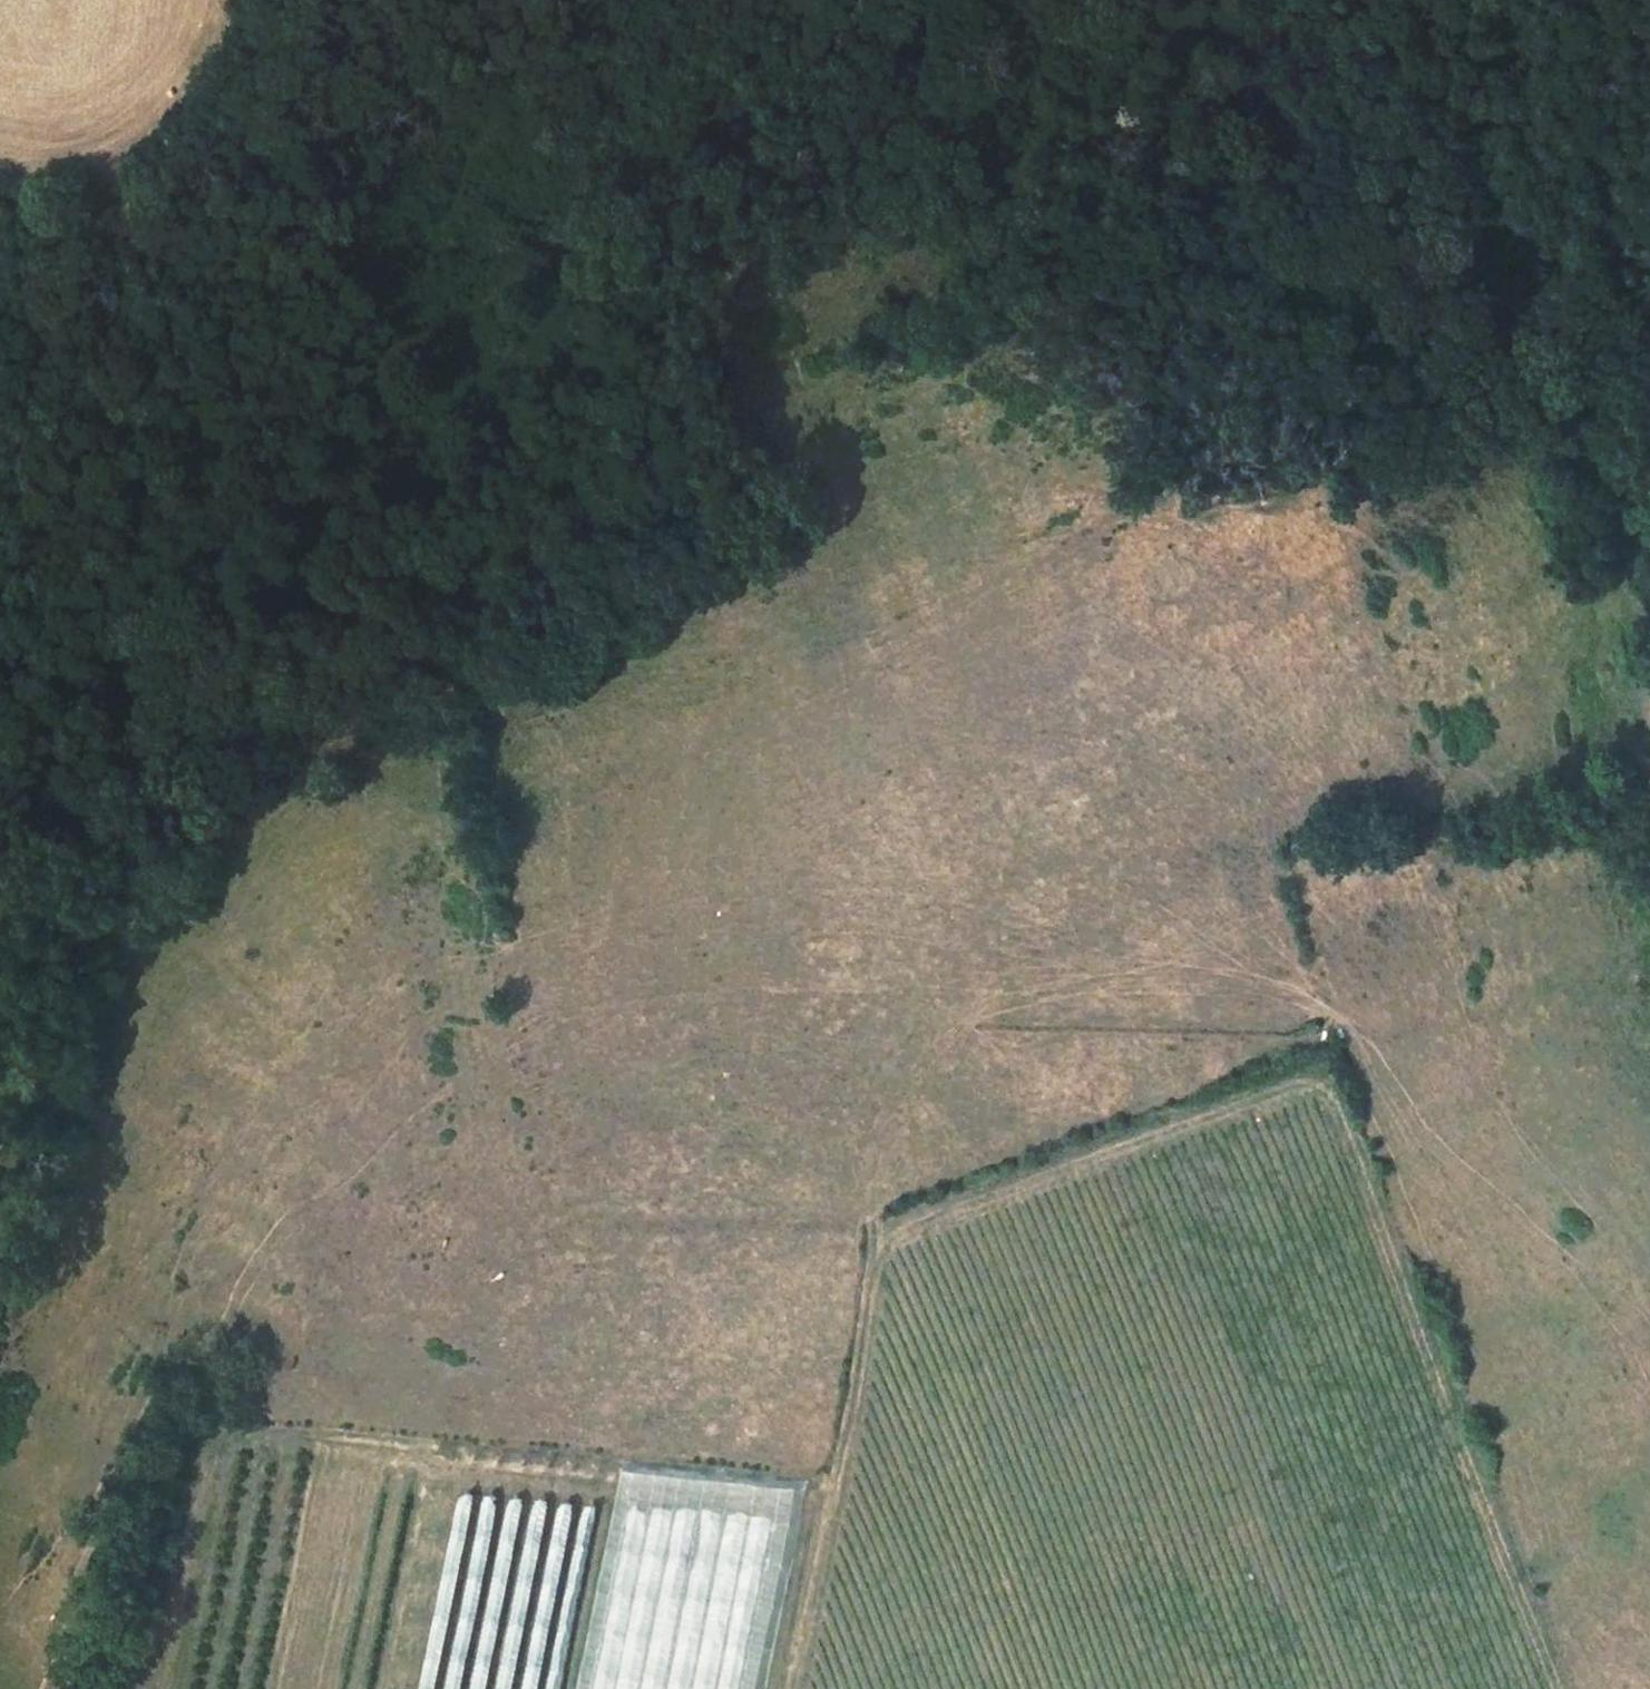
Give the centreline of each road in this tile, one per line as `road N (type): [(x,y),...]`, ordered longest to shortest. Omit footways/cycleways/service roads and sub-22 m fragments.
road 1 (track): [(788,0),(772,35),(694,137),(139,599),(43,656),(0,663)]
road 2 (track): [(1524,0),(1578,178),(1649,489)]
road 3 (track): [(871,1205),(874,1251),(796,1688)]

